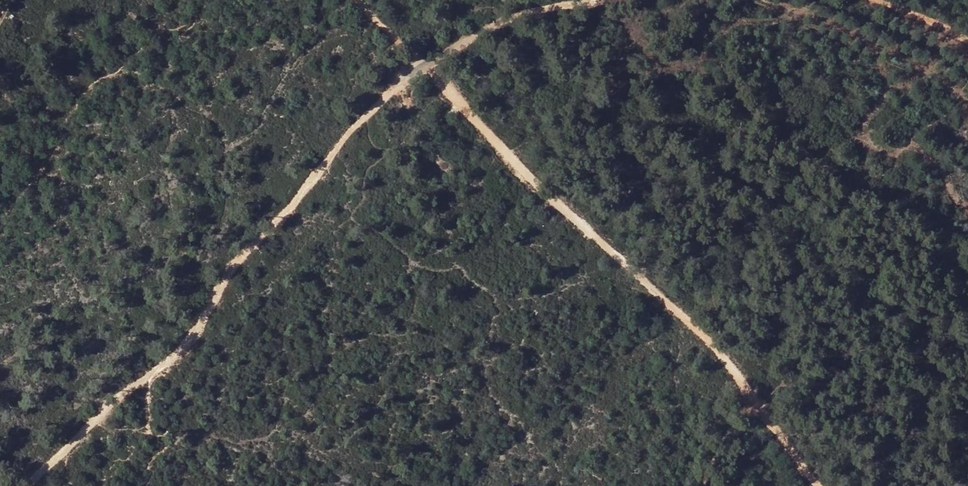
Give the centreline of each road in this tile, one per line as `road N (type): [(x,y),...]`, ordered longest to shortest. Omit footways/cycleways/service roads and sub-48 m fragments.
road 1 (track): [(818,485),(712,343),(423,67),(356,128),(225,277),(183,355),(28,485)]
road 2 (track): [(423,67),(475,34),(563,0)]

